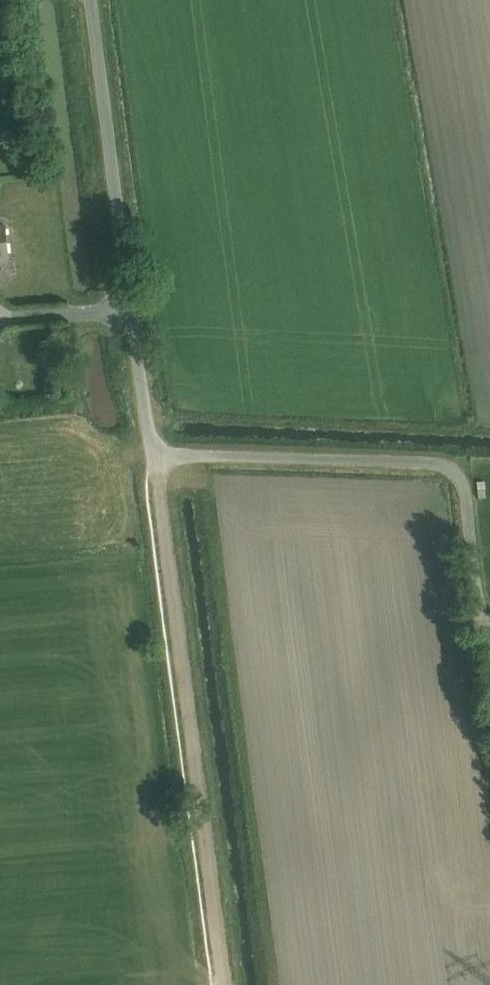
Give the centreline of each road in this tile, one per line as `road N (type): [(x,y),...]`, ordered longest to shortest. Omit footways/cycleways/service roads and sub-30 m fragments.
road 1 (track): [(227,984),(157,458)]
road 2 (unclassified): [(201,455),(157,458),(132,328),(91,0)]

